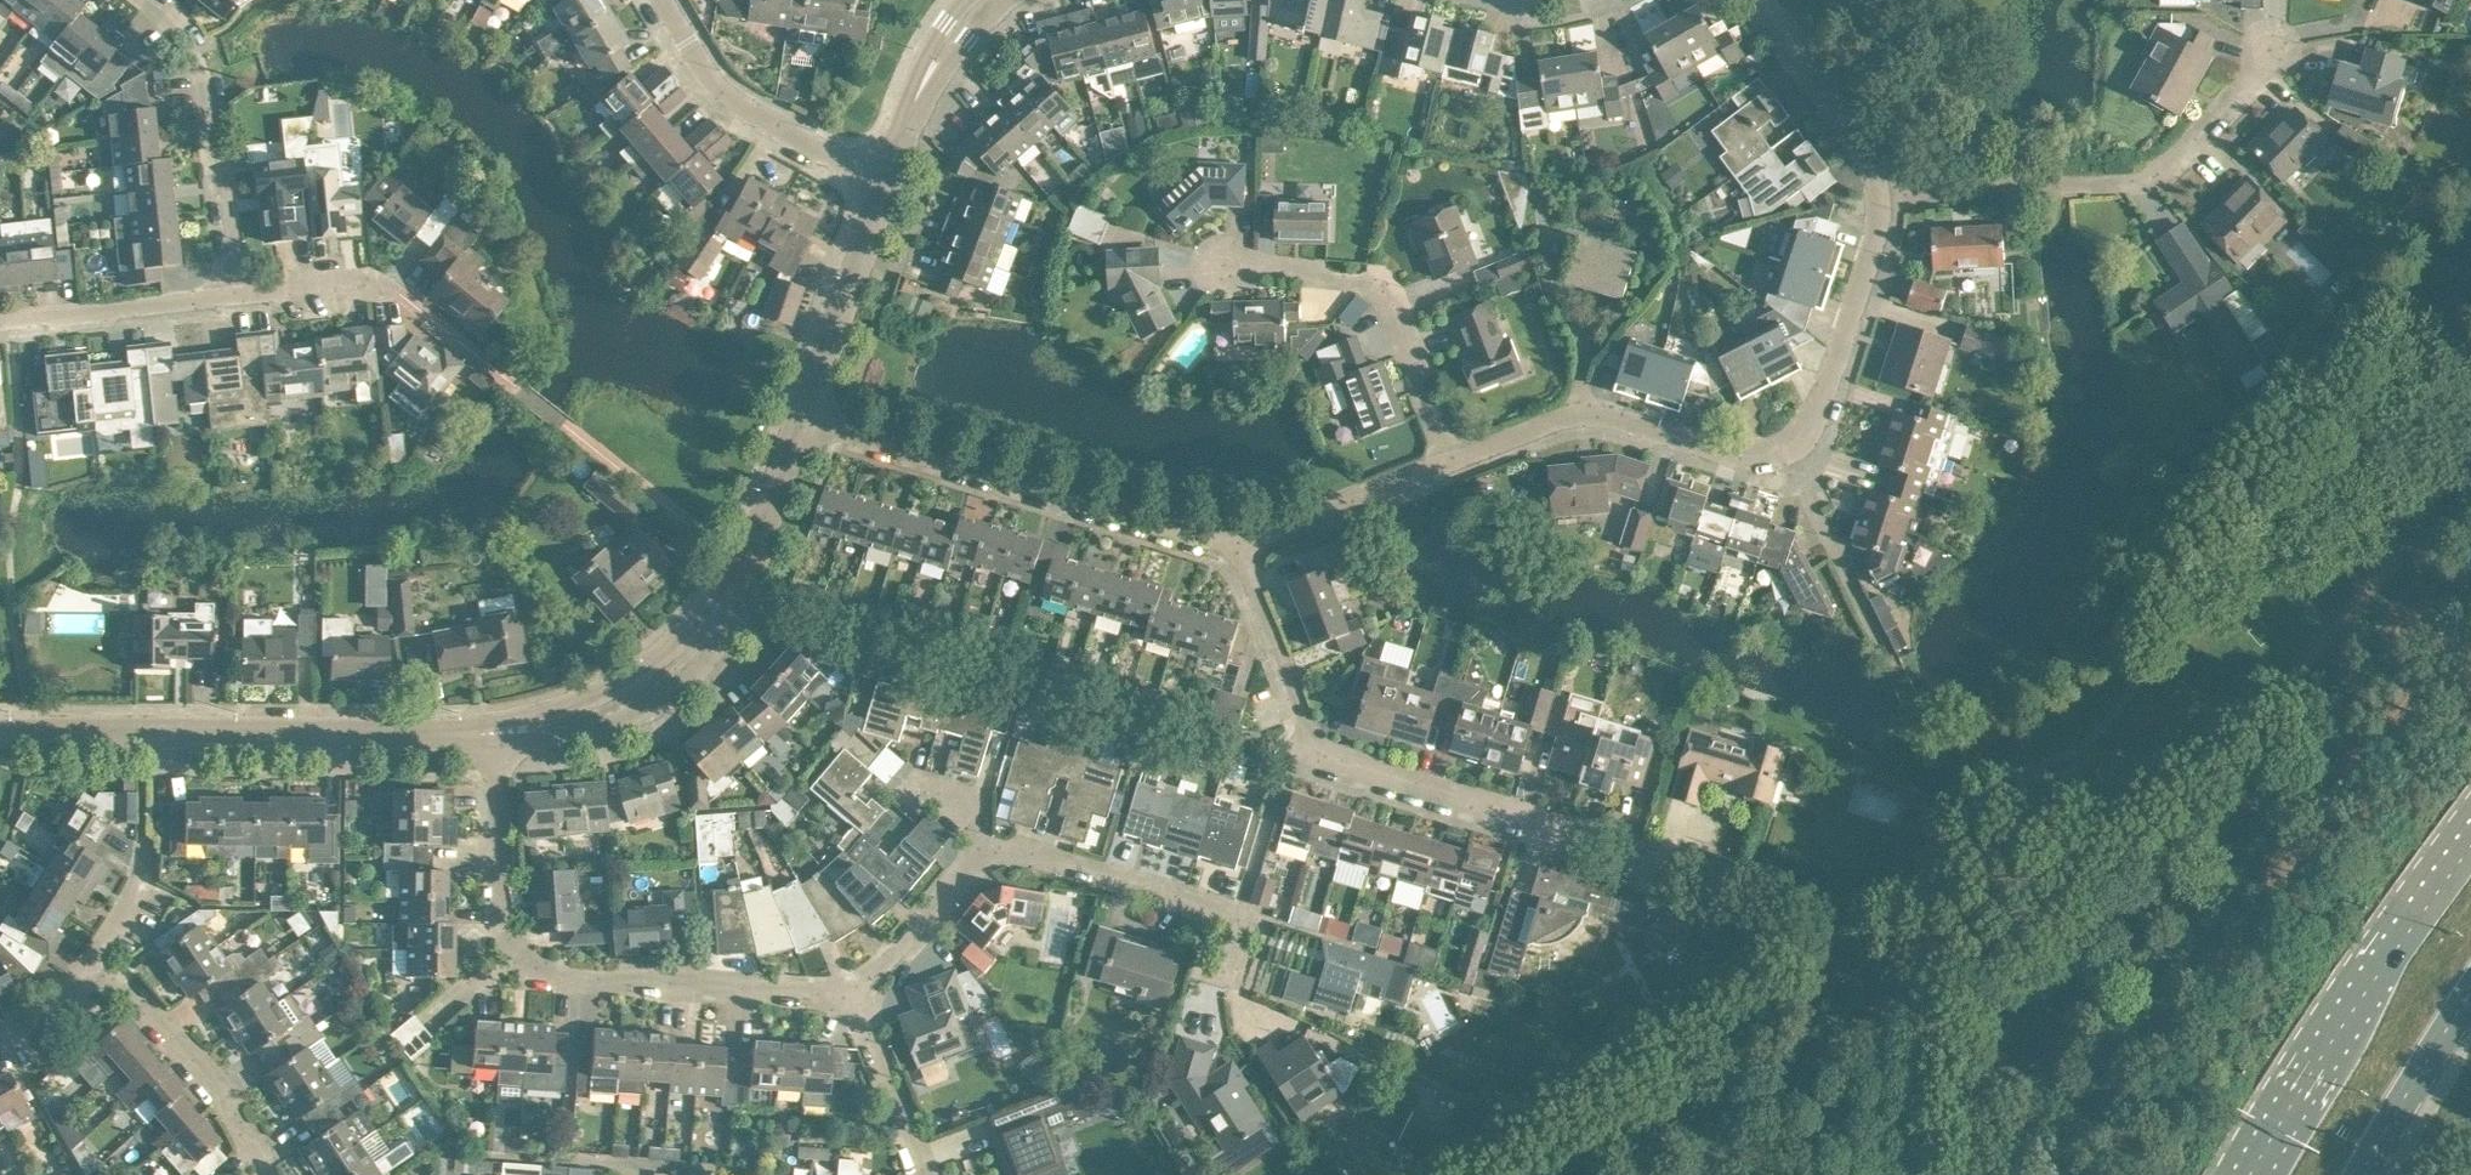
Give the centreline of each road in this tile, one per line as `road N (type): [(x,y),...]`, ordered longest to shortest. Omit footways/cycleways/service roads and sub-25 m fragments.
road 1 (residential): [(1455,458),(1561,417),(1600,414),(1723,453),(1786,448),(1834,389),(1879,201)]
road 2 (residential): [(1668,859),(1321,753),(1238,543)]
road 3 (residential): [(490,732),(505,931),(520,960),(554,977),(846,991)]
road 4 (unclassified): [(0,731),(490,732)]
road 5 (unclassified): [(490,732),(569,716),(635,690),(687,654),(750,569),(802,419)]
road 6 (residential): [(1879,201),(2120,183),(2187,147),(2277,38)]
road 7 (residential): [(802,419),(1238,543)]
road 8 (secondary): [(2470,845),(2356,1003),(2251,1174)]
road 9 (residential): [(1455,458),(1388,298),(1367,280),(1225,263)]
road 10 (residential): [(988,853),(1052,857),(1240,912),(1252,938),(1242,987)]
road 11 (residential): [(233,295),(208,72),(194,48),(136,0)]
road 12 (residential): [(875,175),(756,117),(720,90),(656,0)]
road 13 (residential): [(257,1174),(226,1091),(107,954)]
road 14 (unclassified): [(802,419),(875,175)]
road 15 (residential): [(1879,201),(1859,144),(1746,0)]
road 16 (residential): [(233,295),(0,323)]
road 17 (residential): [(1238,543),(1455,458)]
road 18 (secondary): [(2360,1174),(2470,992)]
road 19 (unclassified): [(875,175),(937,58),(984,0)]
road 20 (residential): [(937,1174),(846,991)]
road 21 (residential): [(846,991),(988,853)]
road 22 (residential): [(384,281),(233,295)]
road 23 (residential): [(0,1037),(107,954)]

